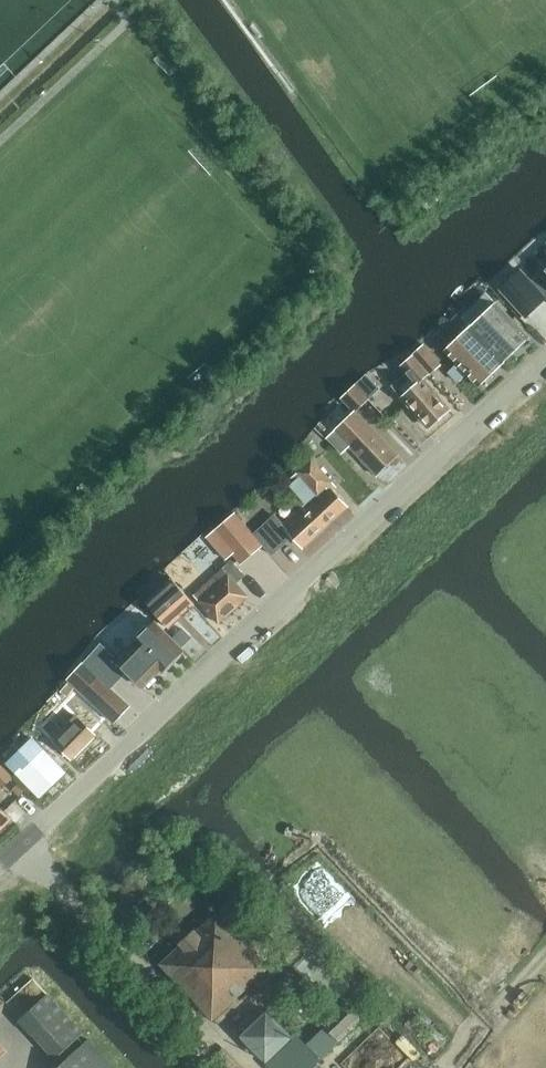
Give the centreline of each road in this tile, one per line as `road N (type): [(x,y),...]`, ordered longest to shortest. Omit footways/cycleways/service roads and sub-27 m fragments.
road 1 (unclassified): [(0,867),(545,357)]

